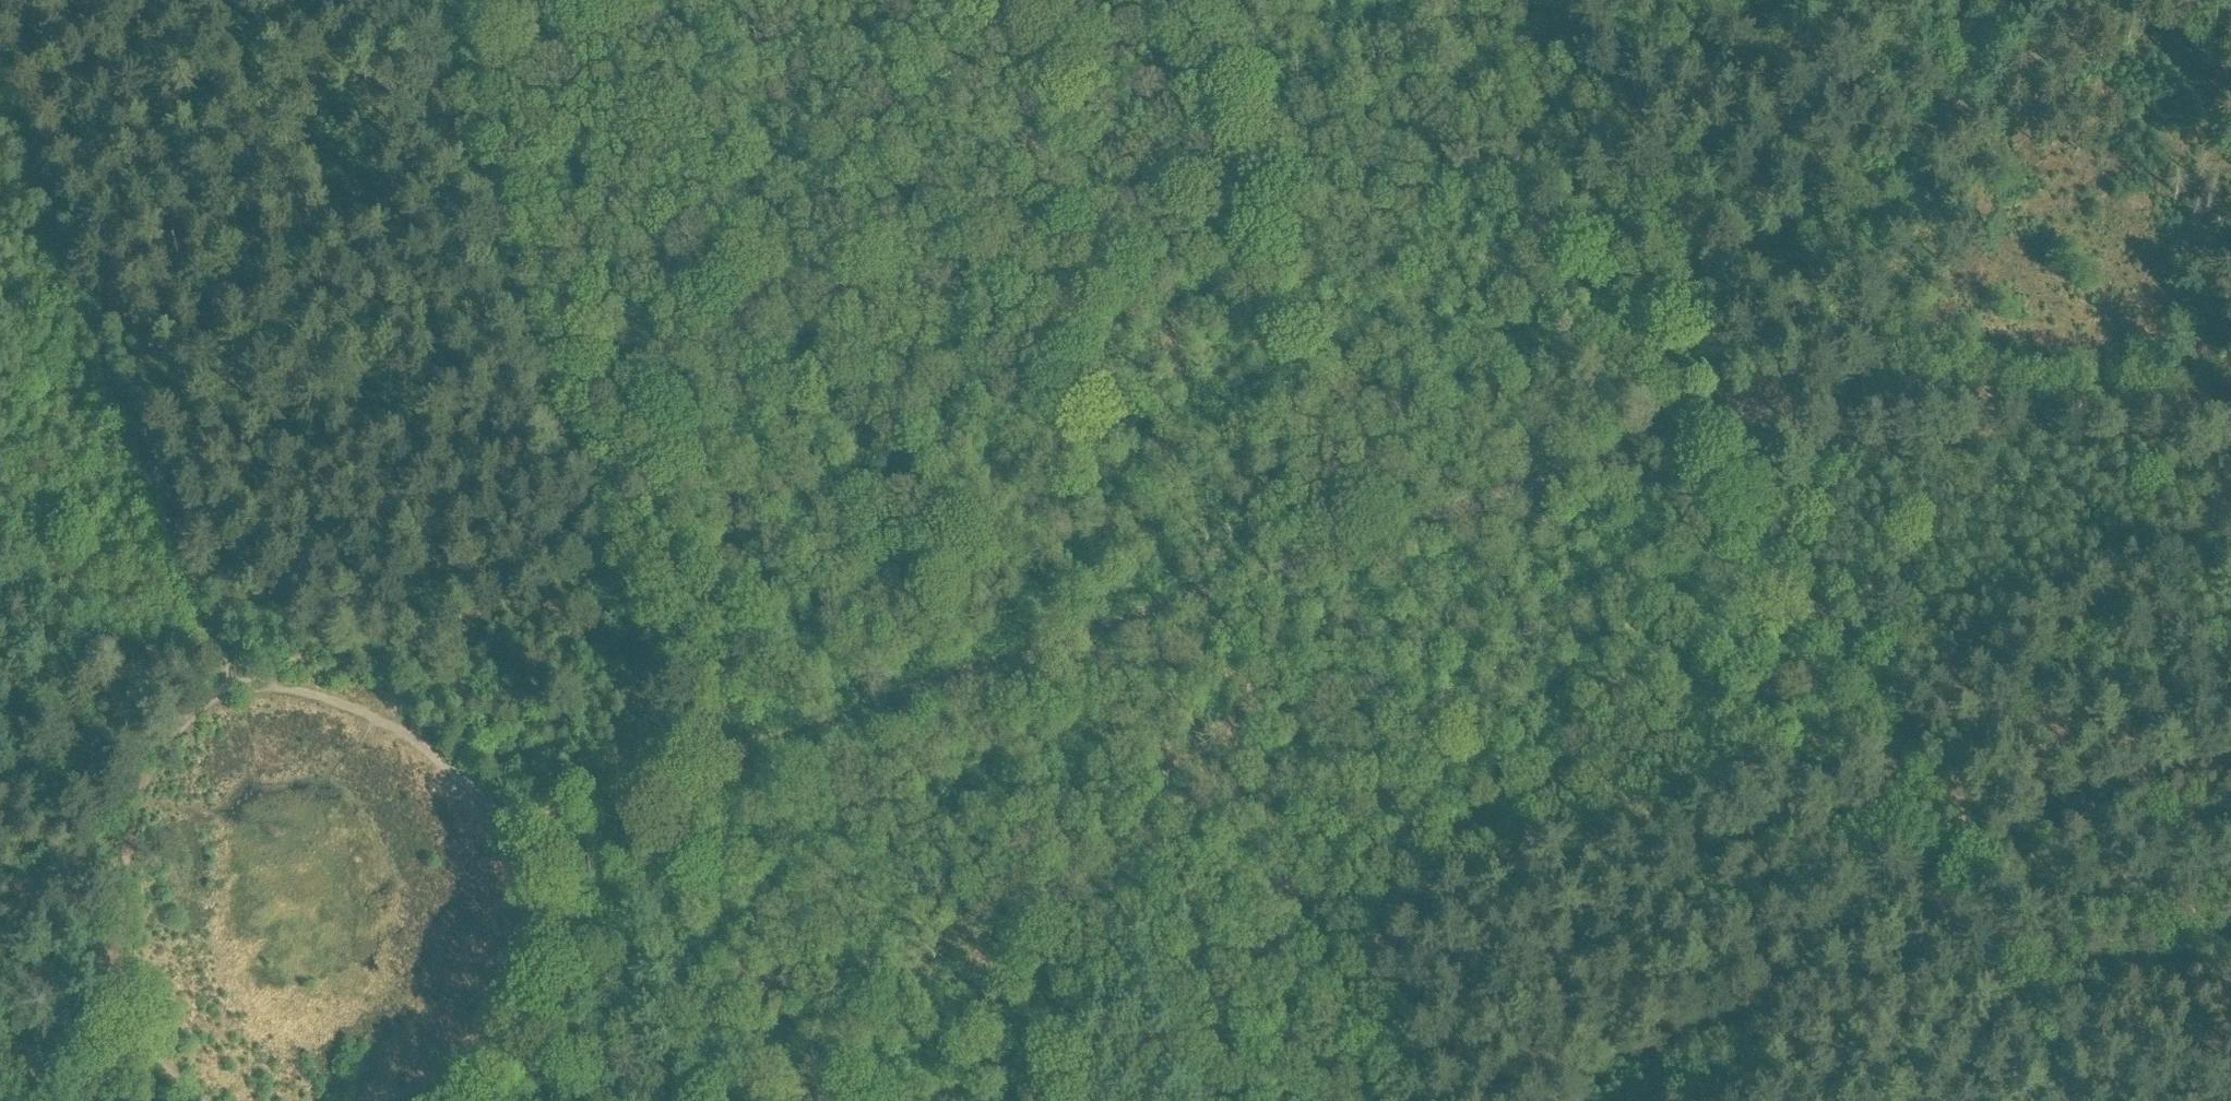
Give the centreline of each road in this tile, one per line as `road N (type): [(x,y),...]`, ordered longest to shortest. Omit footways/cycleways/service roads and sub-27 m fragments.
road 1 (track): [(1435,1100),(1371,962),(1259,577),(1741,417),(1597,0)]
road 2 (track): [(517,826),(1259,577)]
road 3 (track): [(1741,417),(1871,405),(2230,414)]
road 4 (track): [(0,1000),(118,963),(127,840),(146,774),(171,733),(233,683)]
road 5 (track): [(527,935),(517,826),(400,734),(351,707),(233,683)]
road 6 (track): [(444,1100),(532,983),(527,935)]
road 7 (track): [(118,963),(158,1055),(196,1100)]

